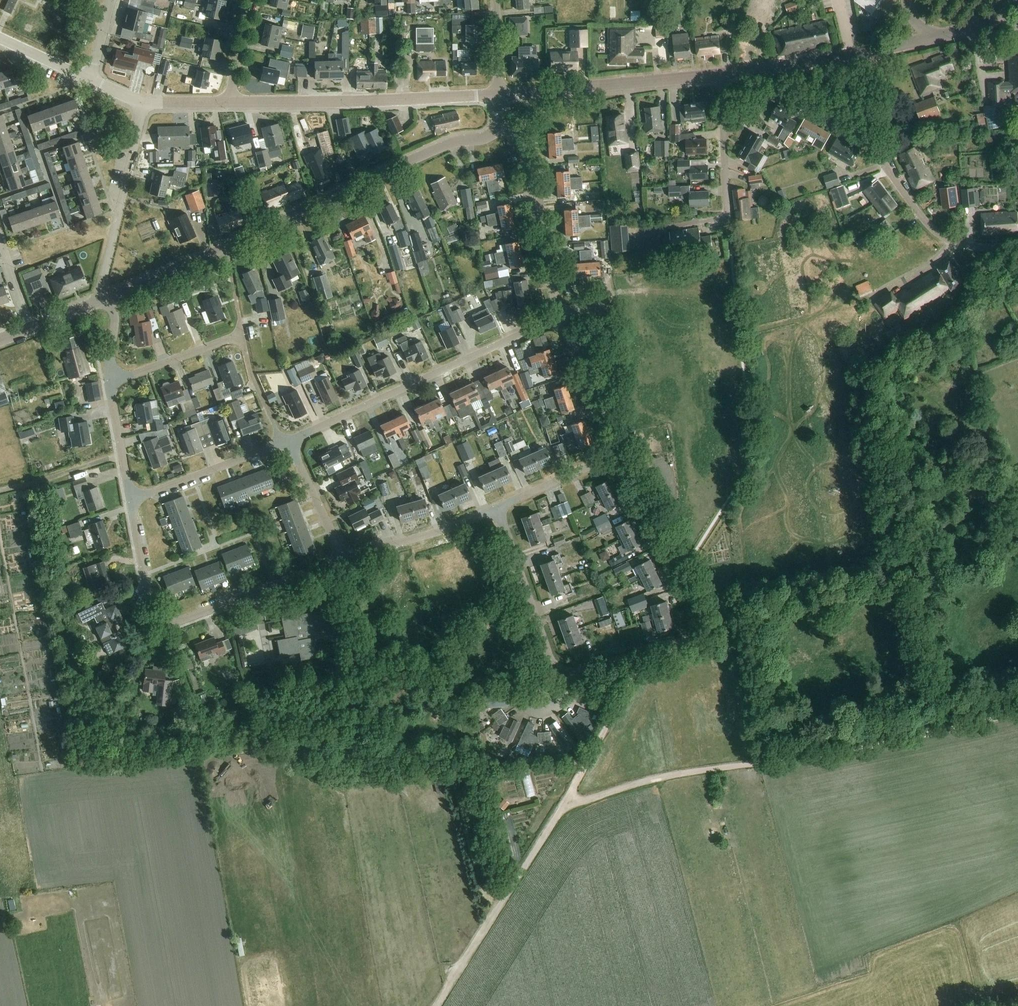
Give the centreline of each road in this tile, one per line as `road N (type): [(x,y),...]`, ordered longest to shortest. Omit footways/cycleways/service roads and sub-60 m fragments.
road 1 (track): [(564,807),(669,776),(796,761),(1017,712)]
road 2 (residential): [(349,554),(169,620),(149,602),(131,500)]
road 3 (residential): [(288,442),(559,316)]
road 4 (residential): [(227,247),(499,129)]
road 5 (unclassified): [(499,95),(229,101)]
road 6 (track): [(436,1005),(564,807)]
road 7 (residential): [(110,382),(241,336),(227,247)]
road 8 (unclassified): [(499,95),(721,76)]
road 9 (residential): [(98,302),(144,103)]
road 10 (residential): [(559,316),(525,159),(499,129)]
road 11 (residential): [(704,623),(623,452)]
road 12 (residential): [(571,668),(553,655),(497,509)]
road 13 (track): [(564,807),(647,652)]
road 14 (residential): [(730,248),(721,76)]
road 15 (residential): [(1017,243),(948,239),(886,162)]
road 16 (residential): [(131,500),(288,442)]
road 17 (residential): [(349,554),(497,509)]
road 18 (residential): [(623,452),(559,316)]
road 19 (residential): [(886,162),(785,96),(774,69)]
road 20 (residential): [(704,623),(685,641),(571,668)]
road 21 (residential): [(497,509),(623,452)]
road 22 (track): [(954,241),(933,264),(844,306)]
road 23 (residential): [(349,554),(338,546),(288,442)]
road 24 (residential): [(110,297),(227,247)]

